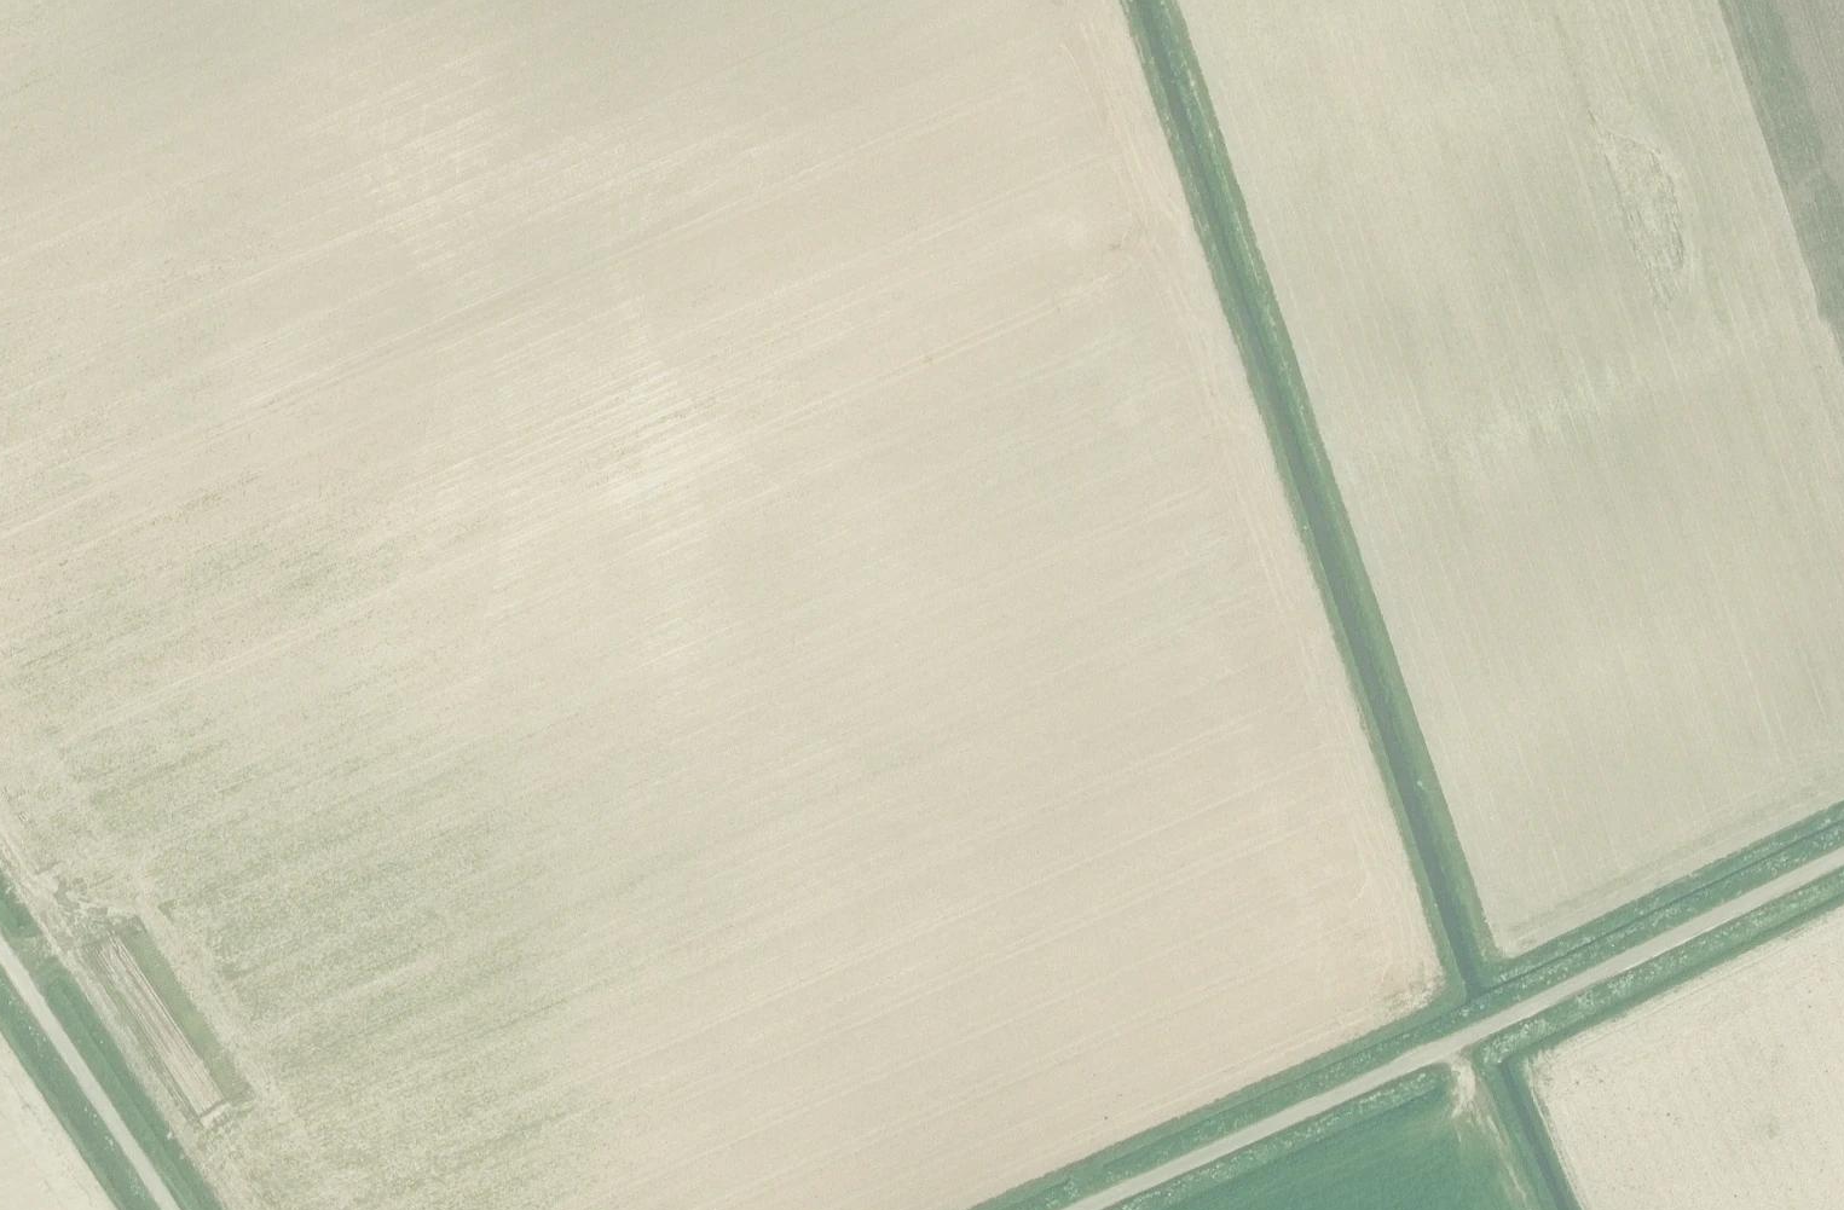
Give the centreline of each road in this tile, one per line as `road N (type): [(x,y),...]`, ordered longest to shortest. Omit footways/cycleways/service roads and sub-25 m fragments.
road 1 (unclassified): [(1083,1209),(1508,1019),(1843,856)]
road 2 (unclassified): [(0,951),(175,1209)]

